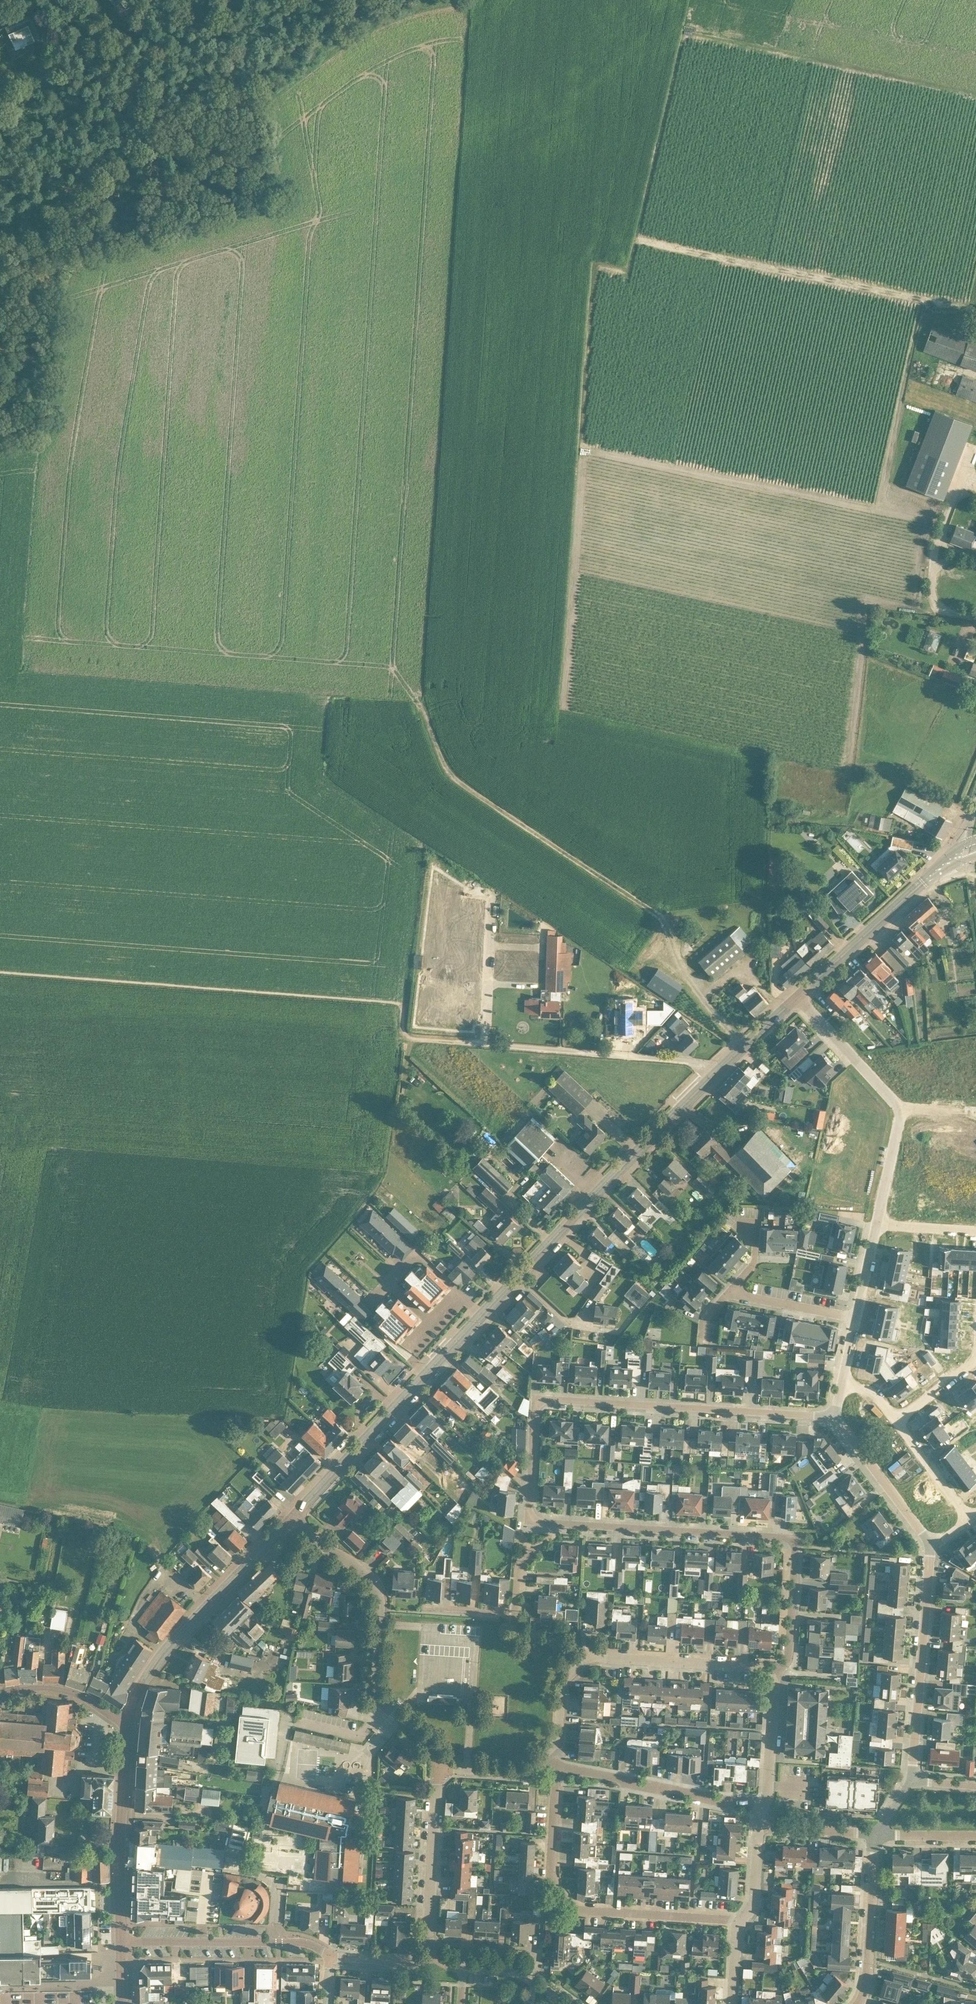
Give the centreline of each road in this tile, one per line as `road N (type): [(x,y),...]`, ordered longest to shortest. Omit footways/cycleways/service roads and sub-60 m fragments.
road 1 (residential): [(769,1673),(788,1659),(793,1541),(536,1521),(529,1509),(536,1411),(551,1399),(834,1416)]
road 2 (tertiary): [(293,1517),(613,1175),(798,996)]
road 3 (unclassified): [(739,1921),(574,1908),(550,1879),(556,1767)]
road 4 (residential): [(439,1767),(427,1739),(376,1689),(374,1583),(293,1517)]
road 5 (tertiary): [(129,1723),(158,1659),(293,1517)]
road 6 (residential): [(912,1780),(931,1546)]
road 7 (tertiary): [(121,1942),(129,1723)]
road 8 (residential): [(765,1803),(556,1767)]
road 9 (residential): [(769,1673),(599,1657),(576,1669)]
road 10 (residential): [(435,1956),(428,1937),(439,1767)]
road 11 (residential): [(878,1834),(866,1984),(857,2003)]
road 12 (tertiary): [(798,996),(922,883)]
road 13 (residential): [(931,1546),(834,1416)]
road 14 (residential): [(121,1942),(275,1942)]
road 15 (residential): [(900,1111),(798,996)]
road 16 (residential): [(129,1723),(68,1692),(0,1695)]
road 17 (residential): [(857,1319),(729,1293)]
road 18 (residential): [(765,1803),(774,1678)]
road 19 (residential): [(895,1420),(971,1519)]
road 20 (residential): [(878,1834),(758,1827)]

